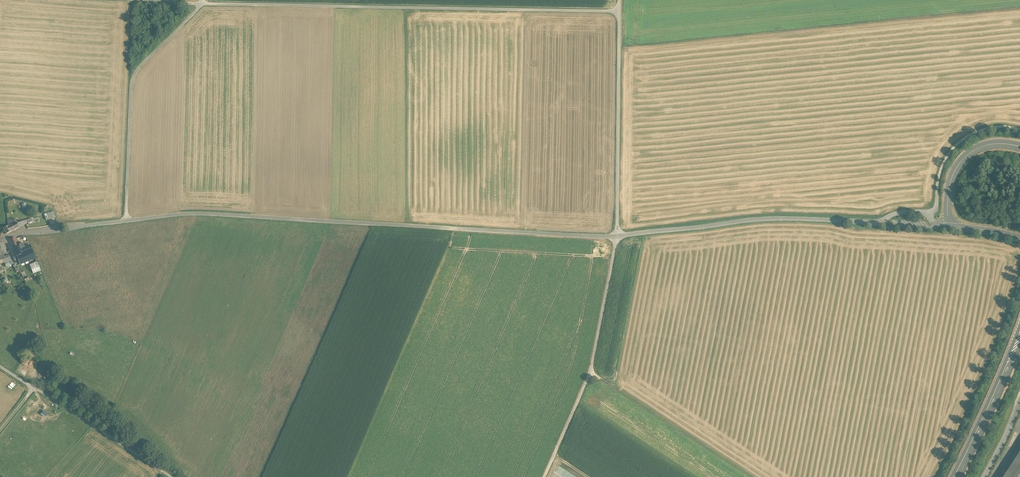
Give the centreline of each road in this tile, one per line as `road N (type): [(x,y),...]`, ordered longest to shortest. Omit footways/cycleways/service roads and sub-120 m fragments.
road 1 (track): [(618,237),(198,213),(126,220)]
road 2 (track): [(619,11),(202,4)]
road 3 (track): [(618,237),(776,219),(876,222),(898,212),(926,211),(935,224)]
road 4 (track): [(545,476),(590,372),(618,237)]
road 5 (track): [(126,220),(135,76),(202,4)]
road 6 (track): [(618,237),(619,0)]
road 7 (track): [(0,366),(172,476)]
road 8 (track): [(750,476),(590,372)]
road 9 (trunk): [(1019,334),(955,476)]
road 10 (track): [(926,211),(937,207),(940,171),(957,145),(991,127),(1019,129)]

